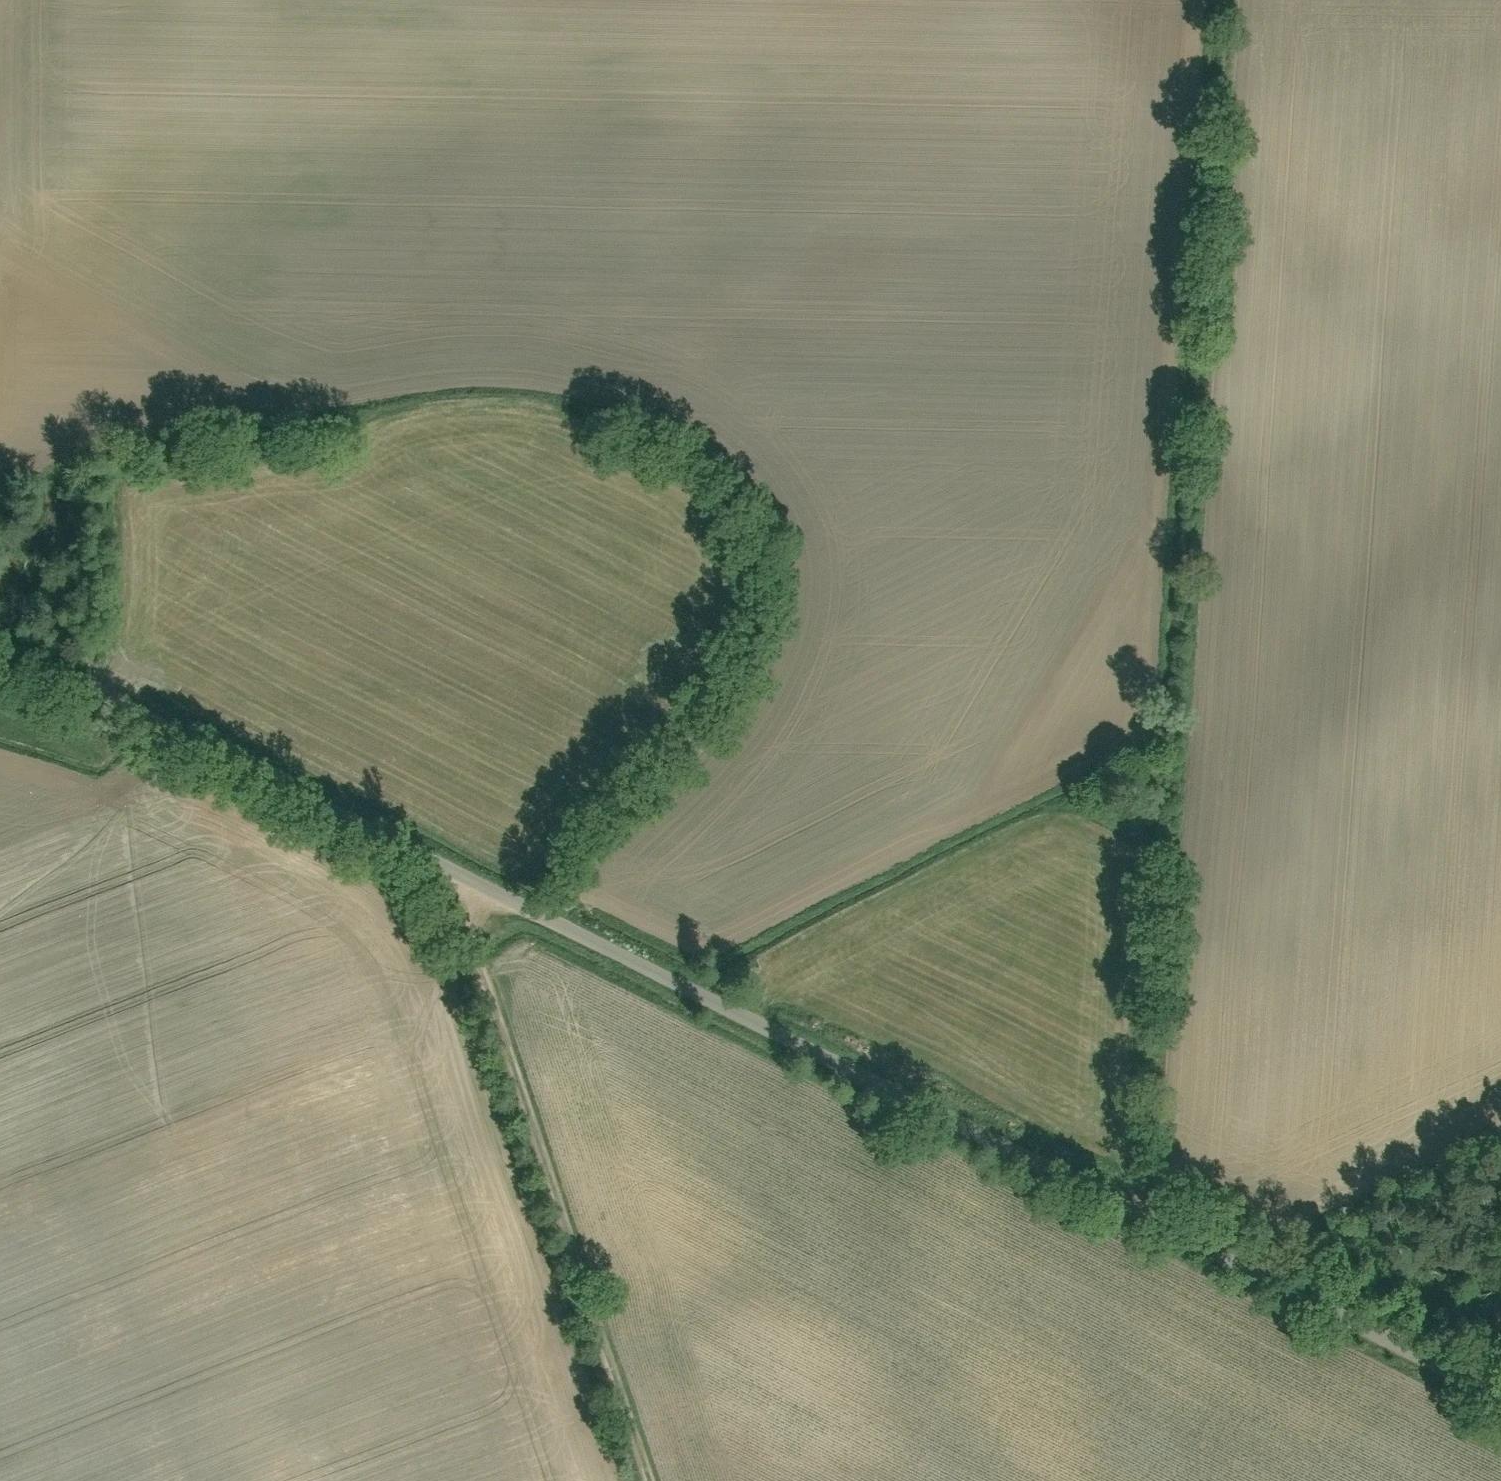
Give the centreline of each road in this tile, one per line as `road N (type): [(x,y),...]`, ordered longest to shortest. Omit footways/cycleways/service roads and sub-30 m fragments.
road 1 (residential): [(1500,1389),(0,638)]
road 2 (track): [(398,835),(482,1031),(641,1480)]

